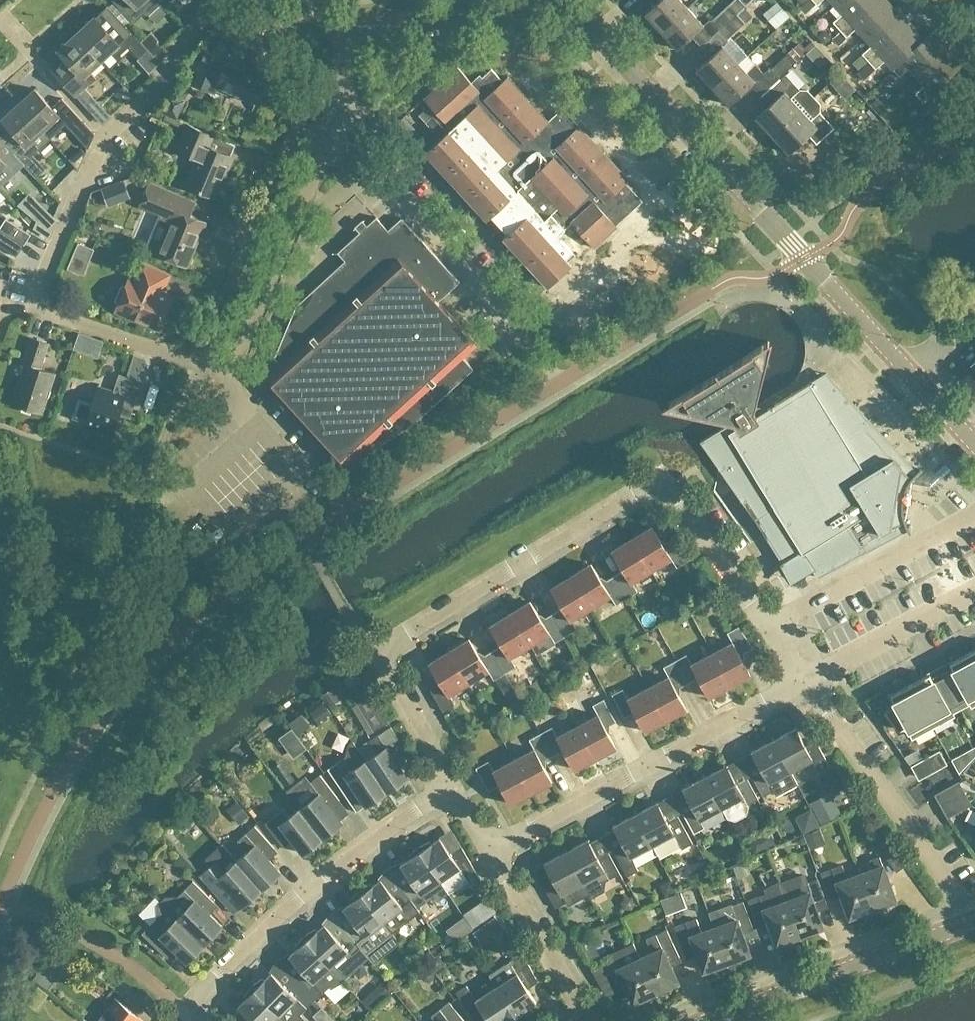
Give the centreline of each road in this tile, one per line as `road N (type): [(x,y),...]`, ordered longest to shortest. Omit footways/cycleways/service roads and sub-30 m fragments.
road 1 (residential): [(451,788),(377,655),(648,489),(669,494),(808,681)]
road 2 (residential): [(34,307),(196,364),(224,363),(331,131),(347,31)]
road 3 (tertiary): [(910,377),(564,0)]
road 4 (residential): [(191,1020),(183,1013),(288,909),(451,788)]
road 5 (residential): [(492,851),(808,681)]
road 6 (residential): [(34,307),(104,138),(166,83),(200,36)]
road 7 (residential): [(808,681),(972,923)]
road 8 (tertiary): [(972,923),(707,1020)]
road 9 (residential): [(578,1020),(492,851)]
road 10 (residential): [(808,681),(974,590)]
road 11 (tertiary): [(510,0),(347,31)]

